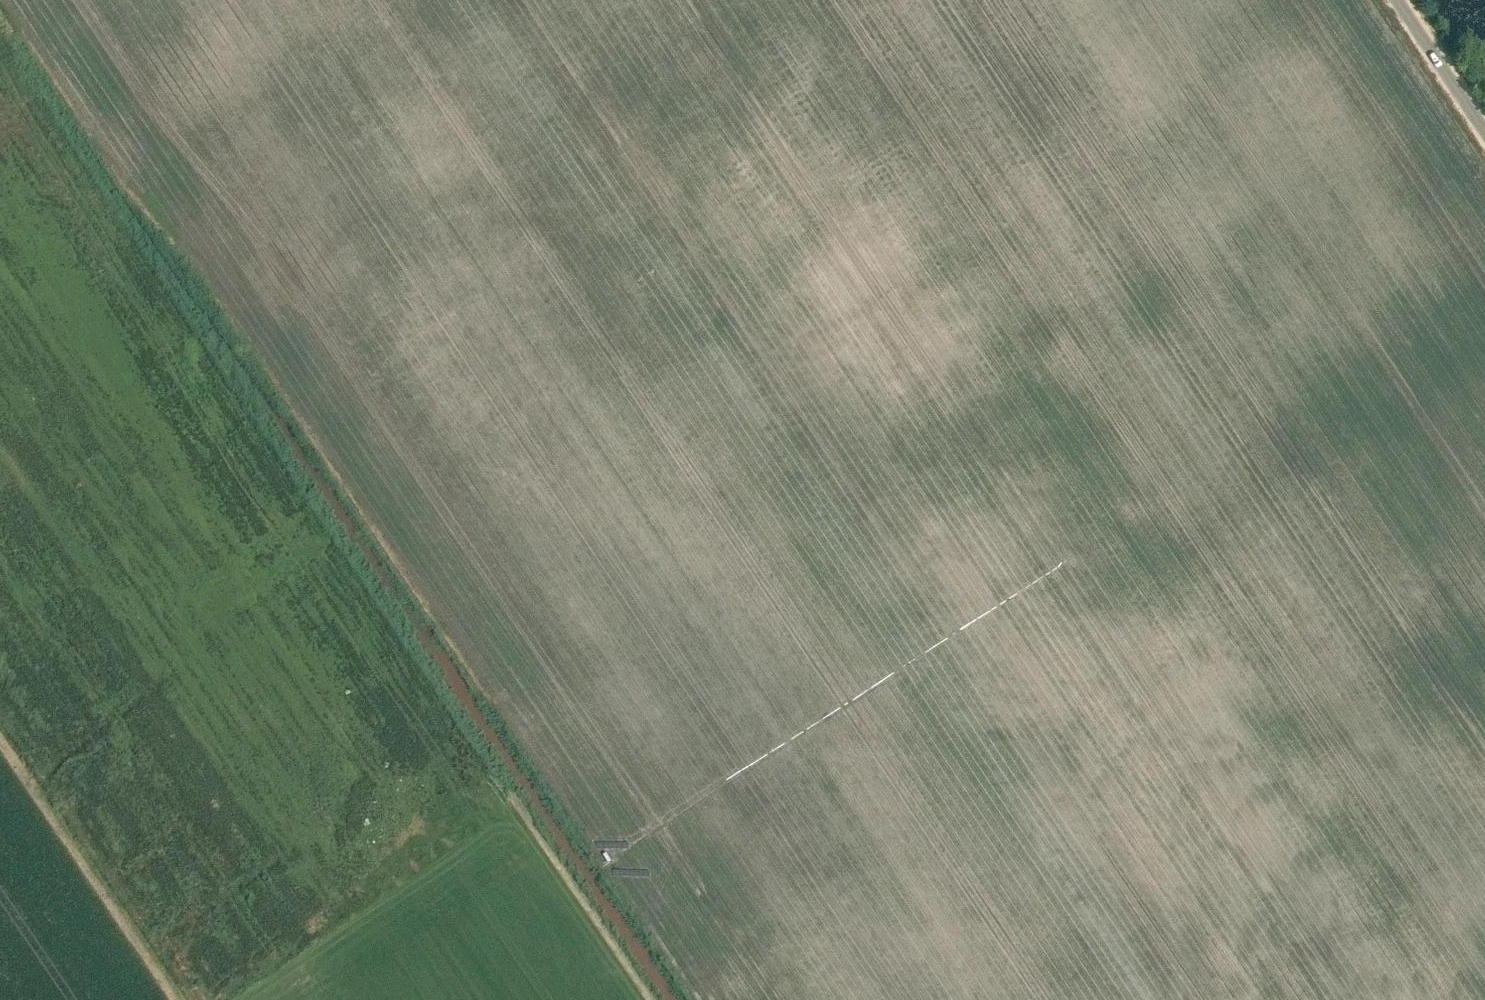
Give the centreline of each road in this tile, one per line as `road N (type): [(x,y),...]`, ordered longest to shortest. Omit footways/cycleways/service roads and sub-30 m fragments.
road 1 (unclassified): [(1484,133),(1396,0)]

